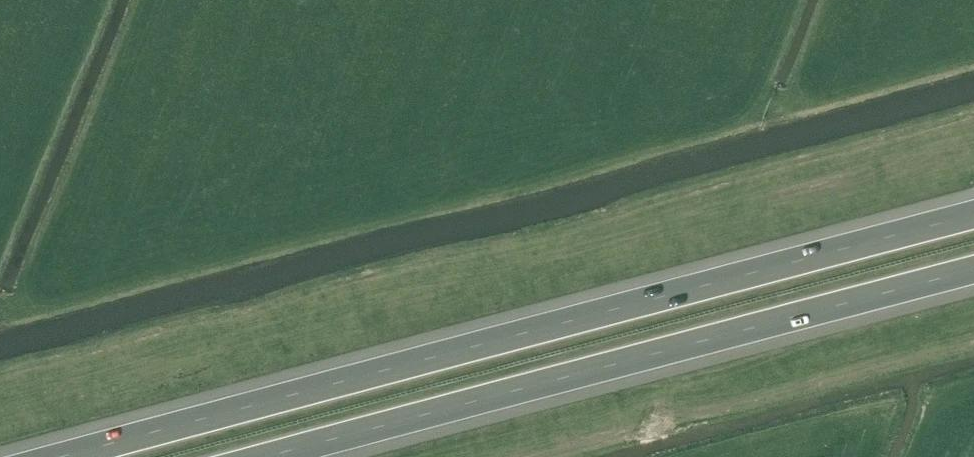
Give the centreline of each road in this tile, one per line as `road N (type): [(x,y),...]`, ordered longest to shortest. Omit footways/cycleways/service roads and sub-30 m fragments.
road 1 (motorway): [(973,214),(61,456)]
road 2 (motorway): [(270,456),(973,270)]

